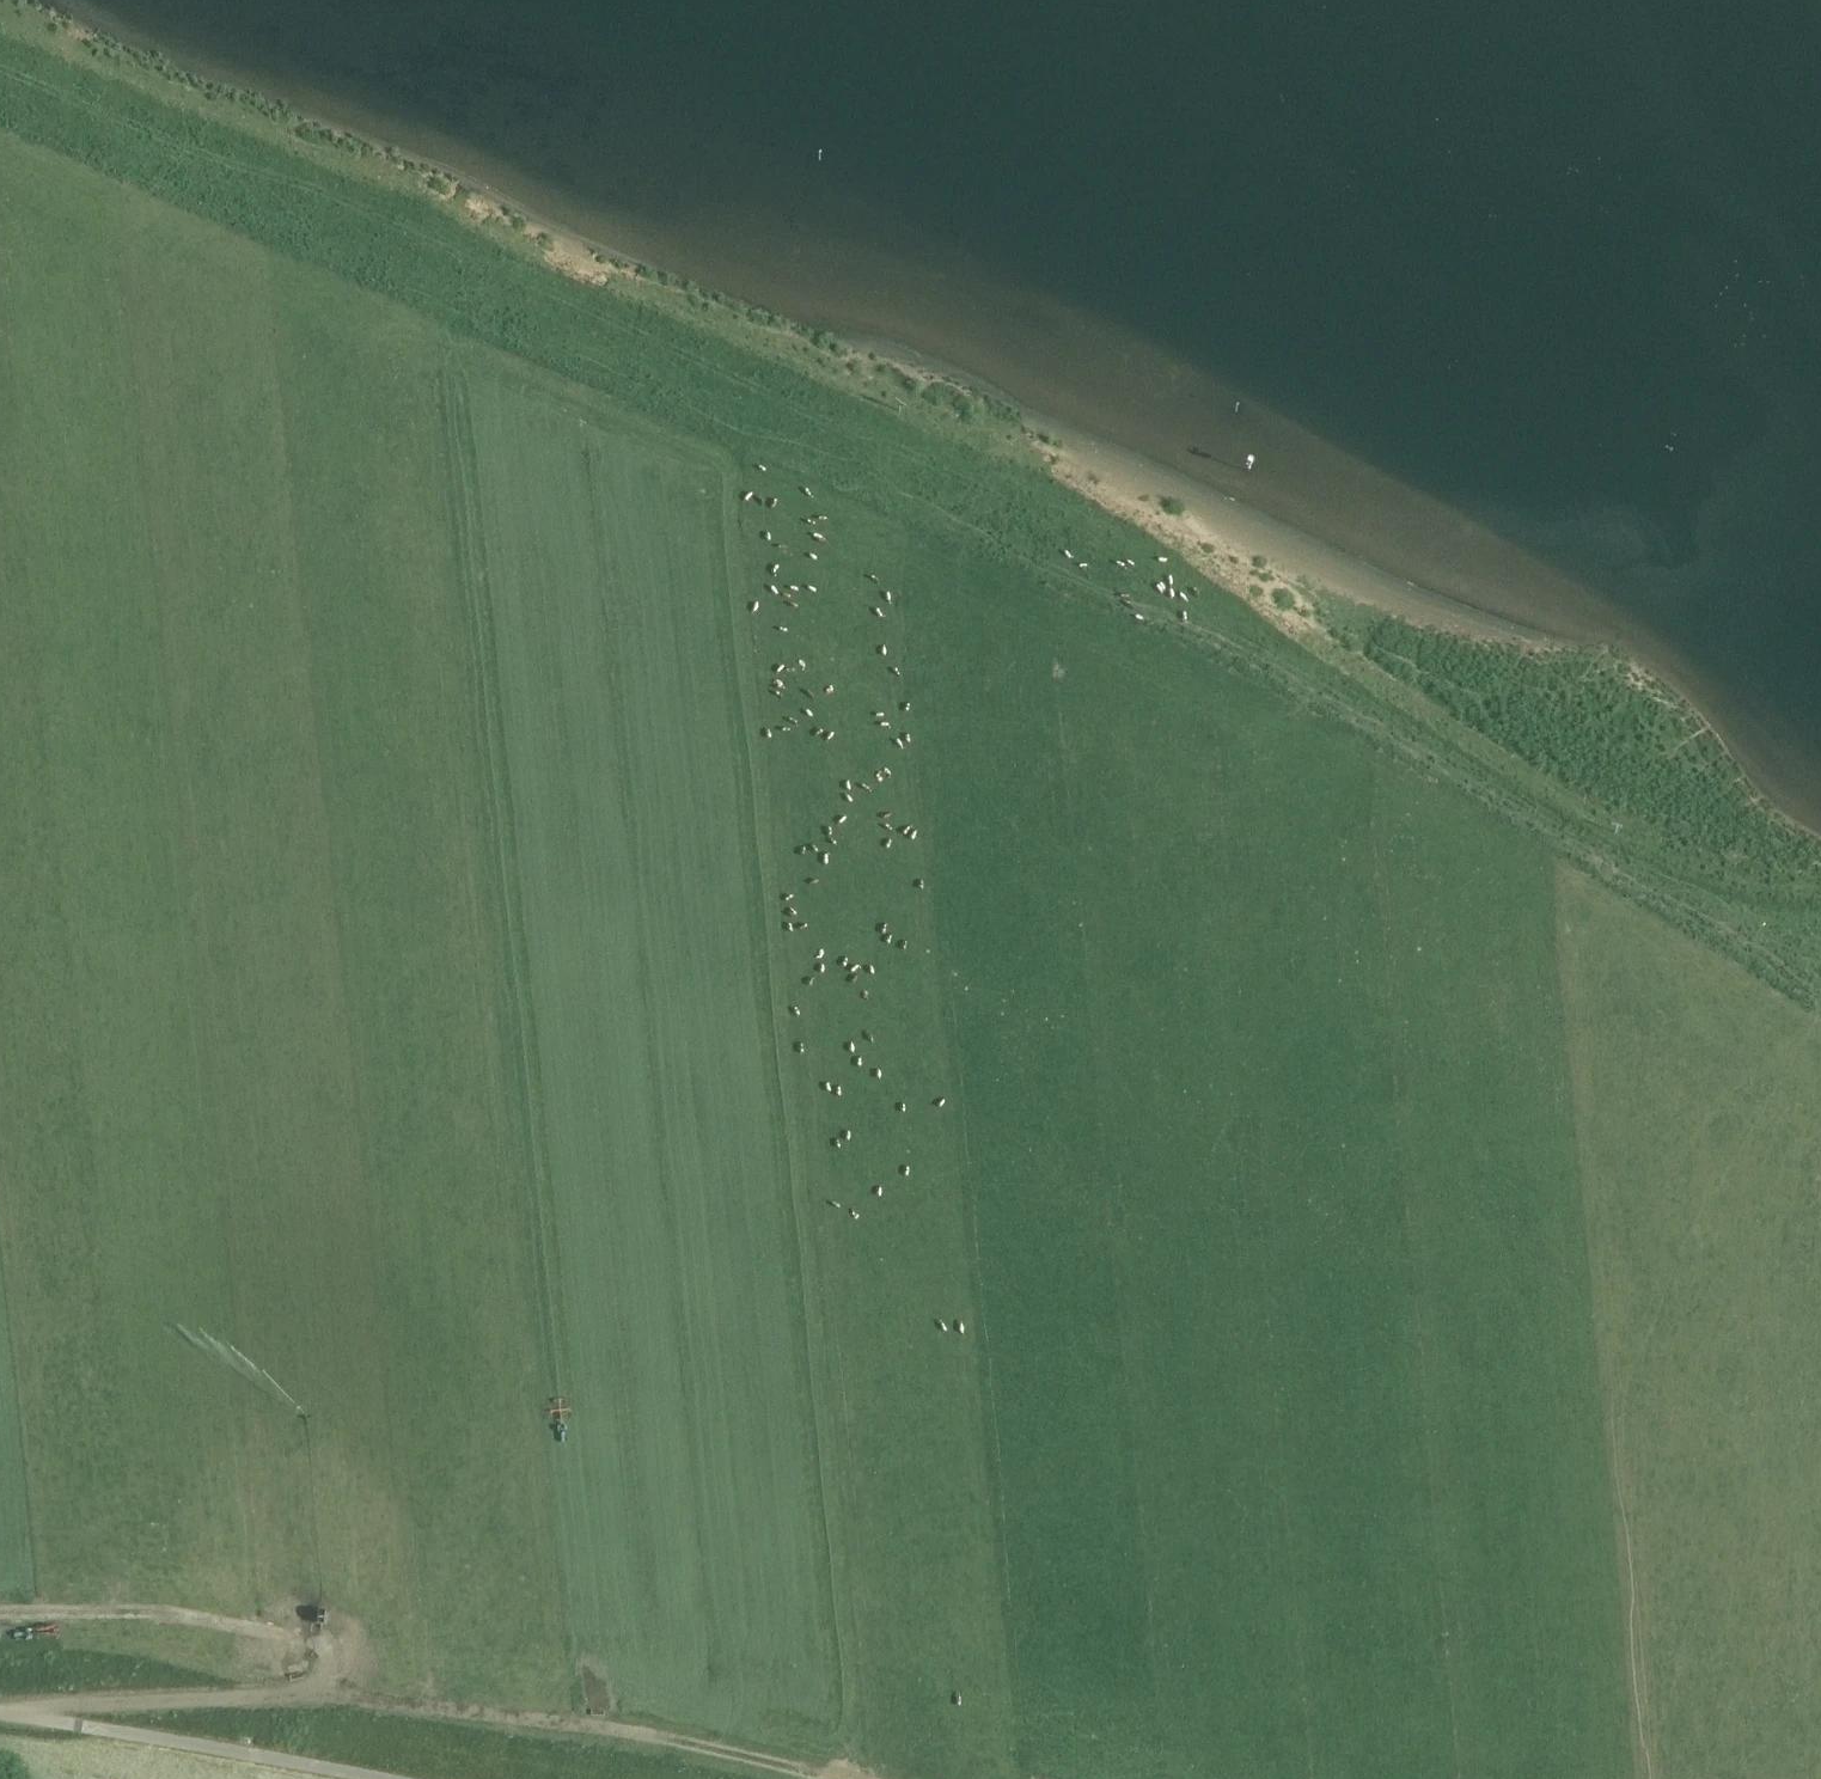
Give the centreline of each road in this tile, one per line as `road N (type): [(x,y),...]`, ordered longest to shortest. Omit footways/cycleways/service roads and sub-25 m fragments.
road 1 (track): [(0,1710),(316,1690),(330,1673),(330,1653),(318,1641),(162,1609),(0,1611)]
road 2 (track): [(316,1690),(668,1737),(836,1778)]

